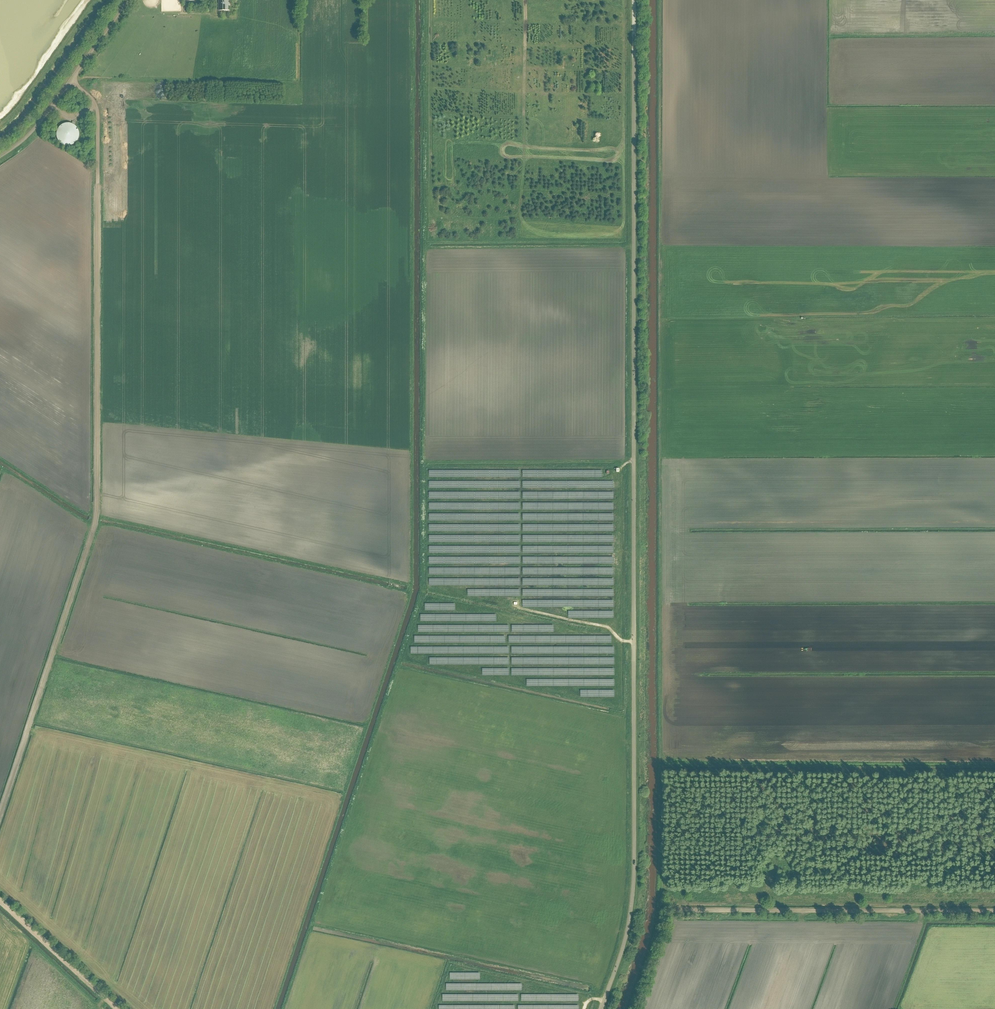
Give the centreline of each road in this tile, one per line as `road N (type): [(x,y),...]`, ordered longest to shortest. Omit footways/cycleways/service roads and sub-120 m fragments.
road 1 (tertiary): [(600,1008),(626,932),(633,875),(634,0)]
road 2 (track): [(660,0),(659,909)]
road 3 (track): [(0,811),(95,524),(98,116),(71,79)]
road 4 (track): [(994,911),(659,909)]
road 5 (tertiary): [(0,155),(34,128),(129,0)]
road 6 (track): [(0,900),(118,1008)]

